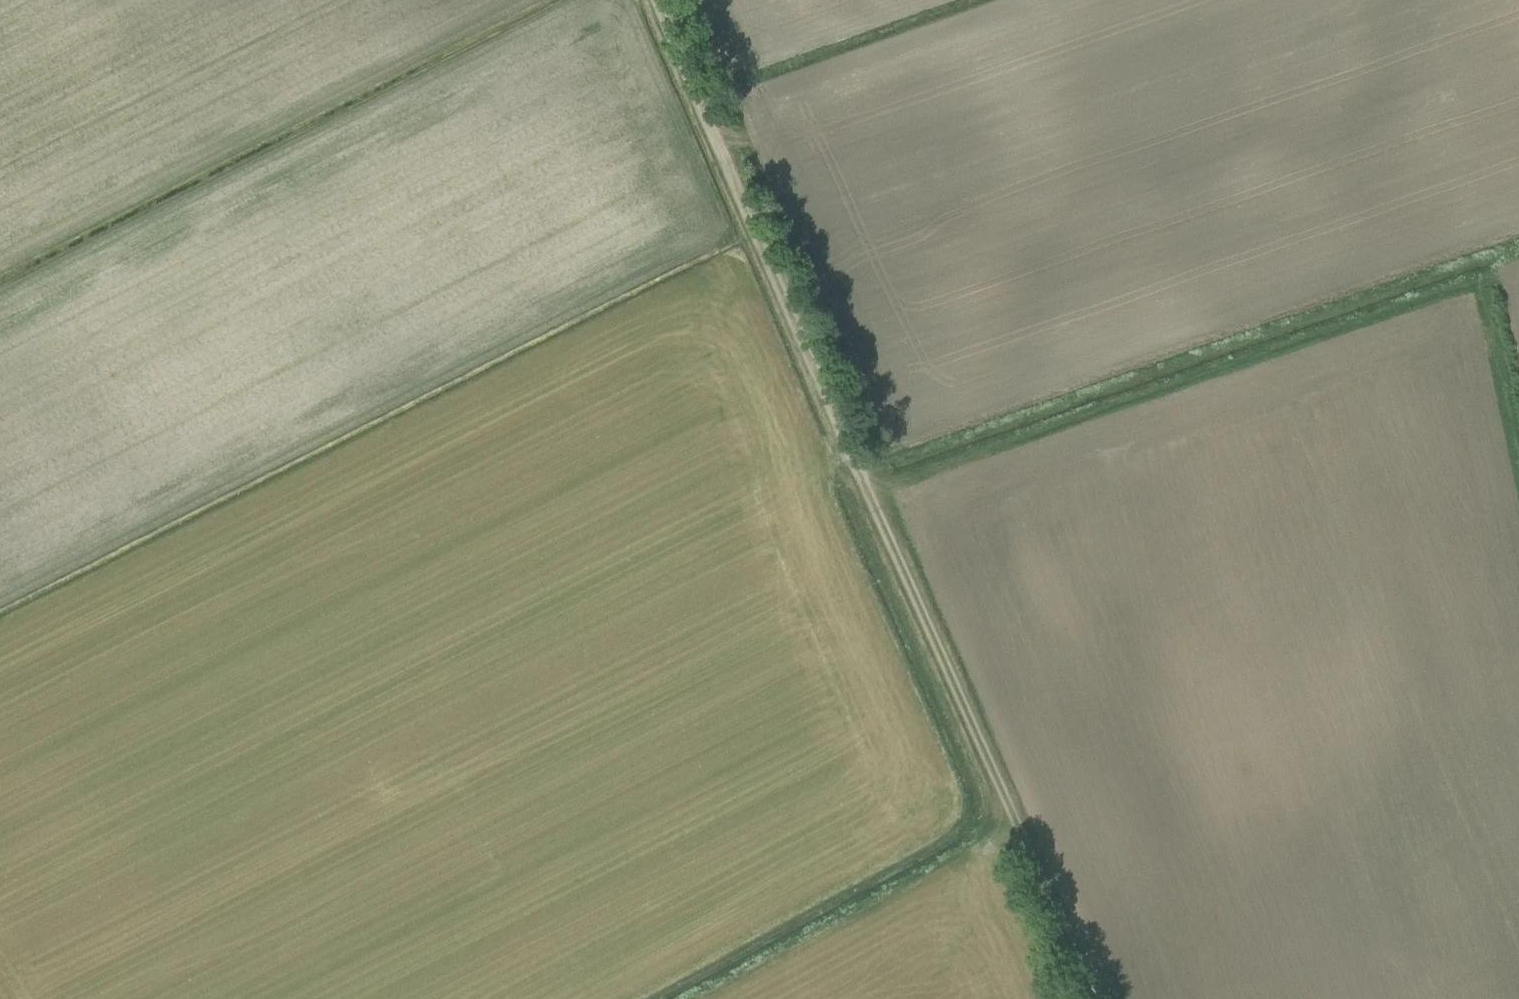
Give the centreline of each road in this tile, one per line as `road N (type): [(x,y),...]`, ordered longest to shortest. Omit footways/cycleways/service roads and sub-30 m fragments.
road 1 (track): [(662,0),(1087,998)]
road 2 (track): [(1518,244),(862,473)]

